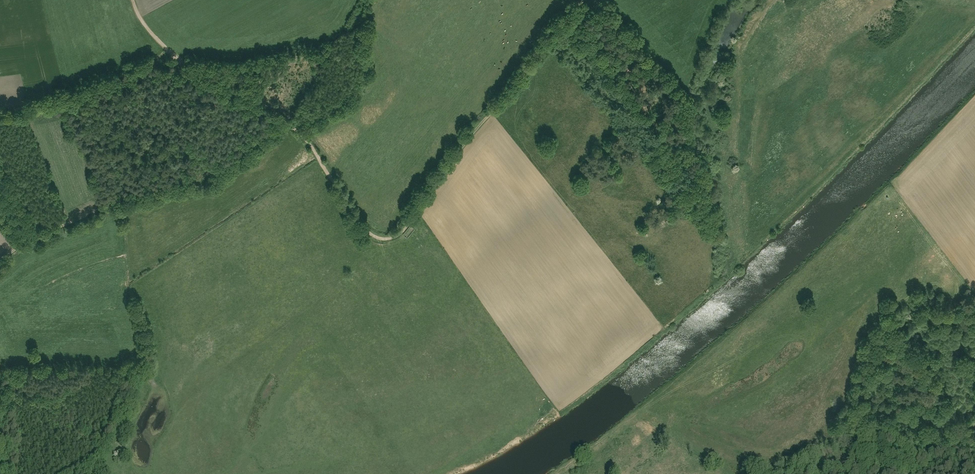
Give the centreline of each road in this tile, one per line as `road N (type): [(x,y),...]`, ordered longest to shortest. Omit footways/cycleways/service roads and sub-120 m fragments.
road 1 (track): [(0,259),(112,203),(208,173),(279,119),(311,146),(367,230),(392,239),(569,17),(600,0)]

